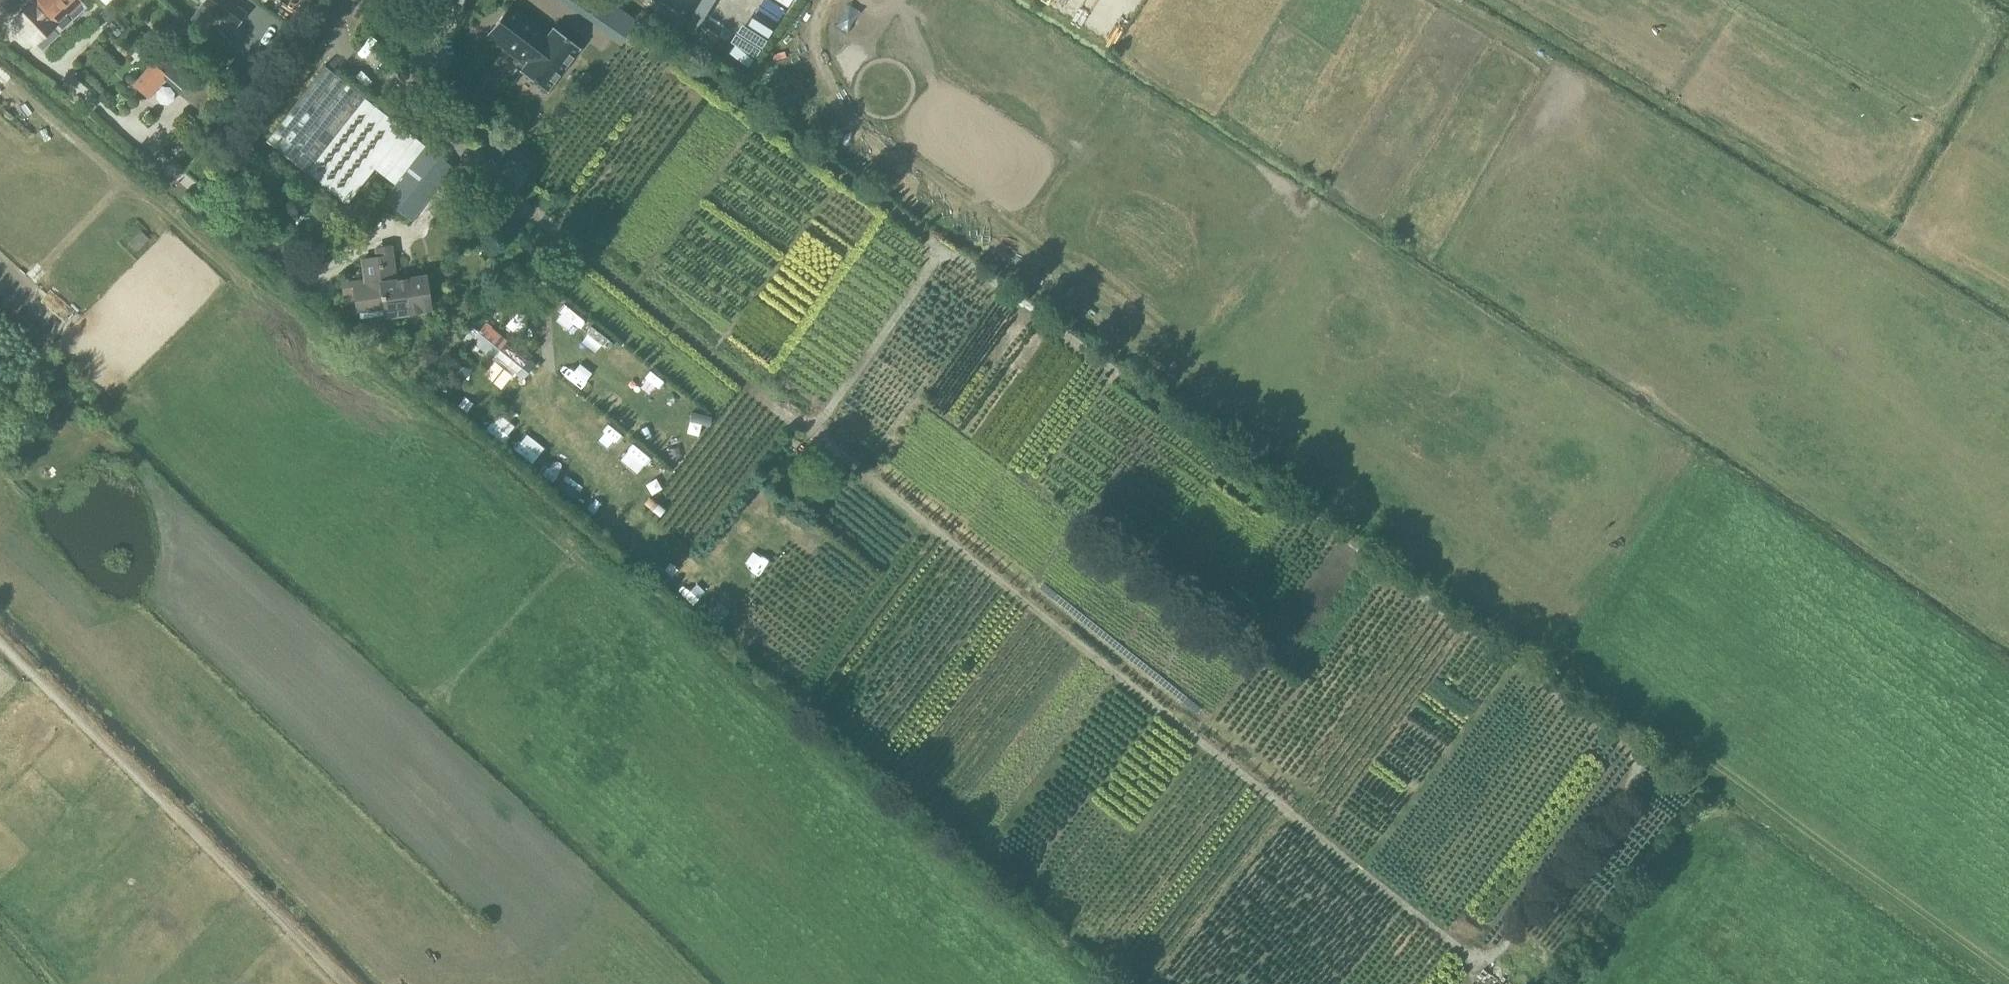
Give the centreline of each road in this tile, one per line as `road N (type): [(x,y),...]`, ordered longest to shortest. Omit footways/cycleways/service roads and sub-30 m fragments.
road 1 (track): [(825,0),(805,29),(814,92),(2008,975)]
road 2 (track): [(530,213),(1461,948)]
road 3 (track): [(0,652),(32,675),(338,983)]

